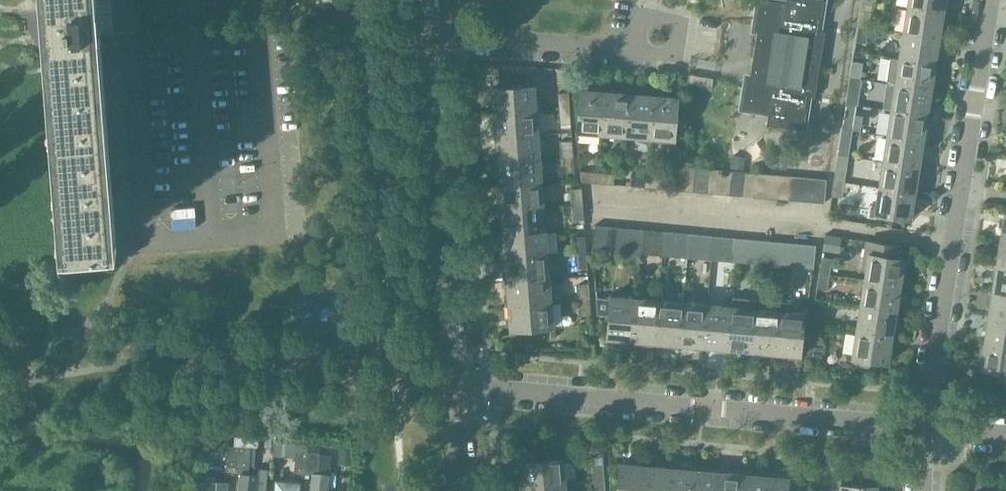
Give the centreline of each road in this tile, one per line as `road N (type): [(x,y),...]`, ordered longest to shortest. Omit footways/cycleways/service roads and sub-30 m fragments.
road 1 (residential): [(927,427),(460,389)]
road 2 (residential): [(927,427),(998,0)]
road 3 (residential): [(460,389),(424,35)]
road 4 (residential): [(636,50),(637,22),(645,17),(680,24),(673,55),(424,35)]

